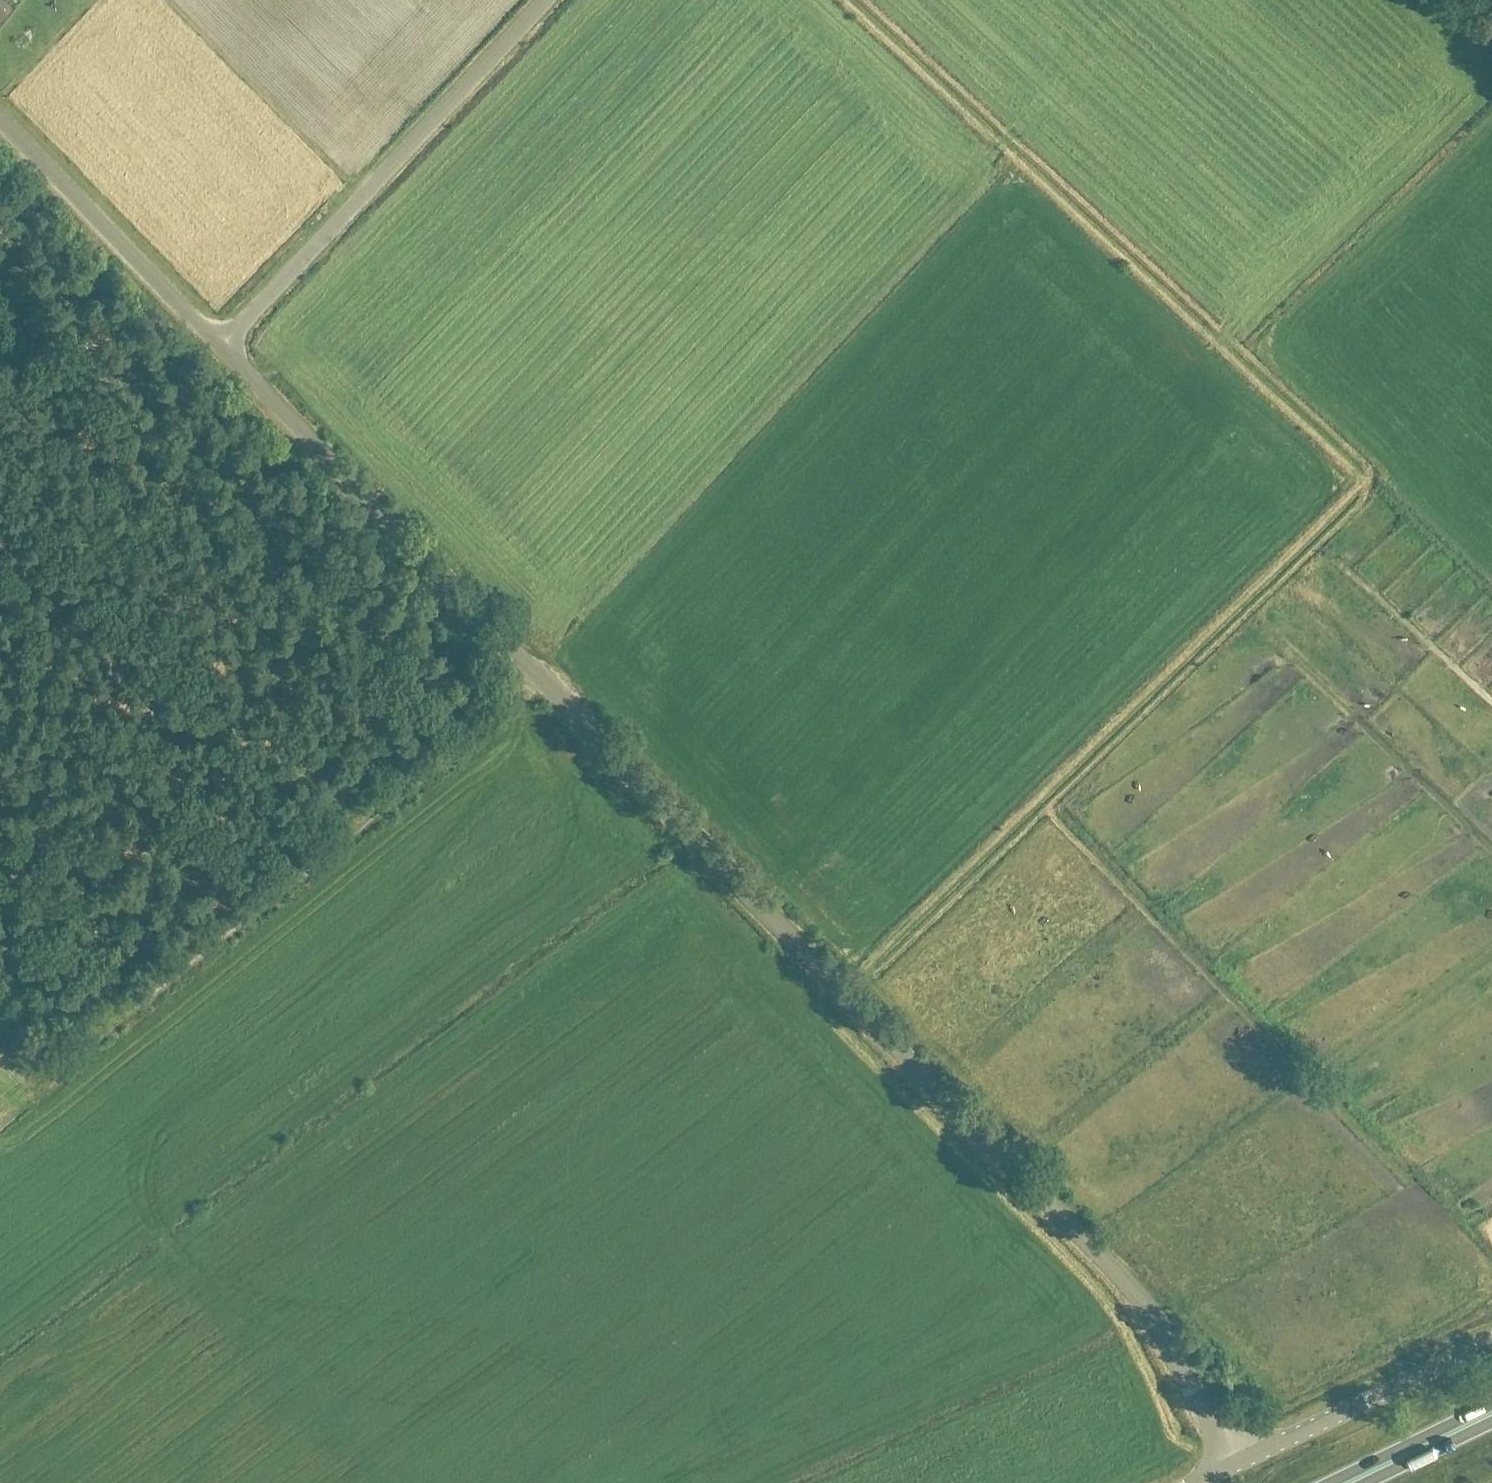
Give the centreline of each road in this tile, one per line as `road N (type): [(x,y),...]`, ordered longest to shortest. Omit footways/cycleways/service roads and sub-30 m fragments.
road 1 (unclassified): [(1232,1466),(1174,1351),(1132,1294),(221,348)]
road 2 (track): [(551,685),(72,1056),(39,1059),(0,1024)]
road 3 (unclassified): [(221,348),(546,0)]
road 4 (unclassified): [(221,348),(0,119)]
road 5 (unclassified): [(1232,1466),(1491,1341)]
road 6 (trunk): [(1350,1482),(1491,1414)]

